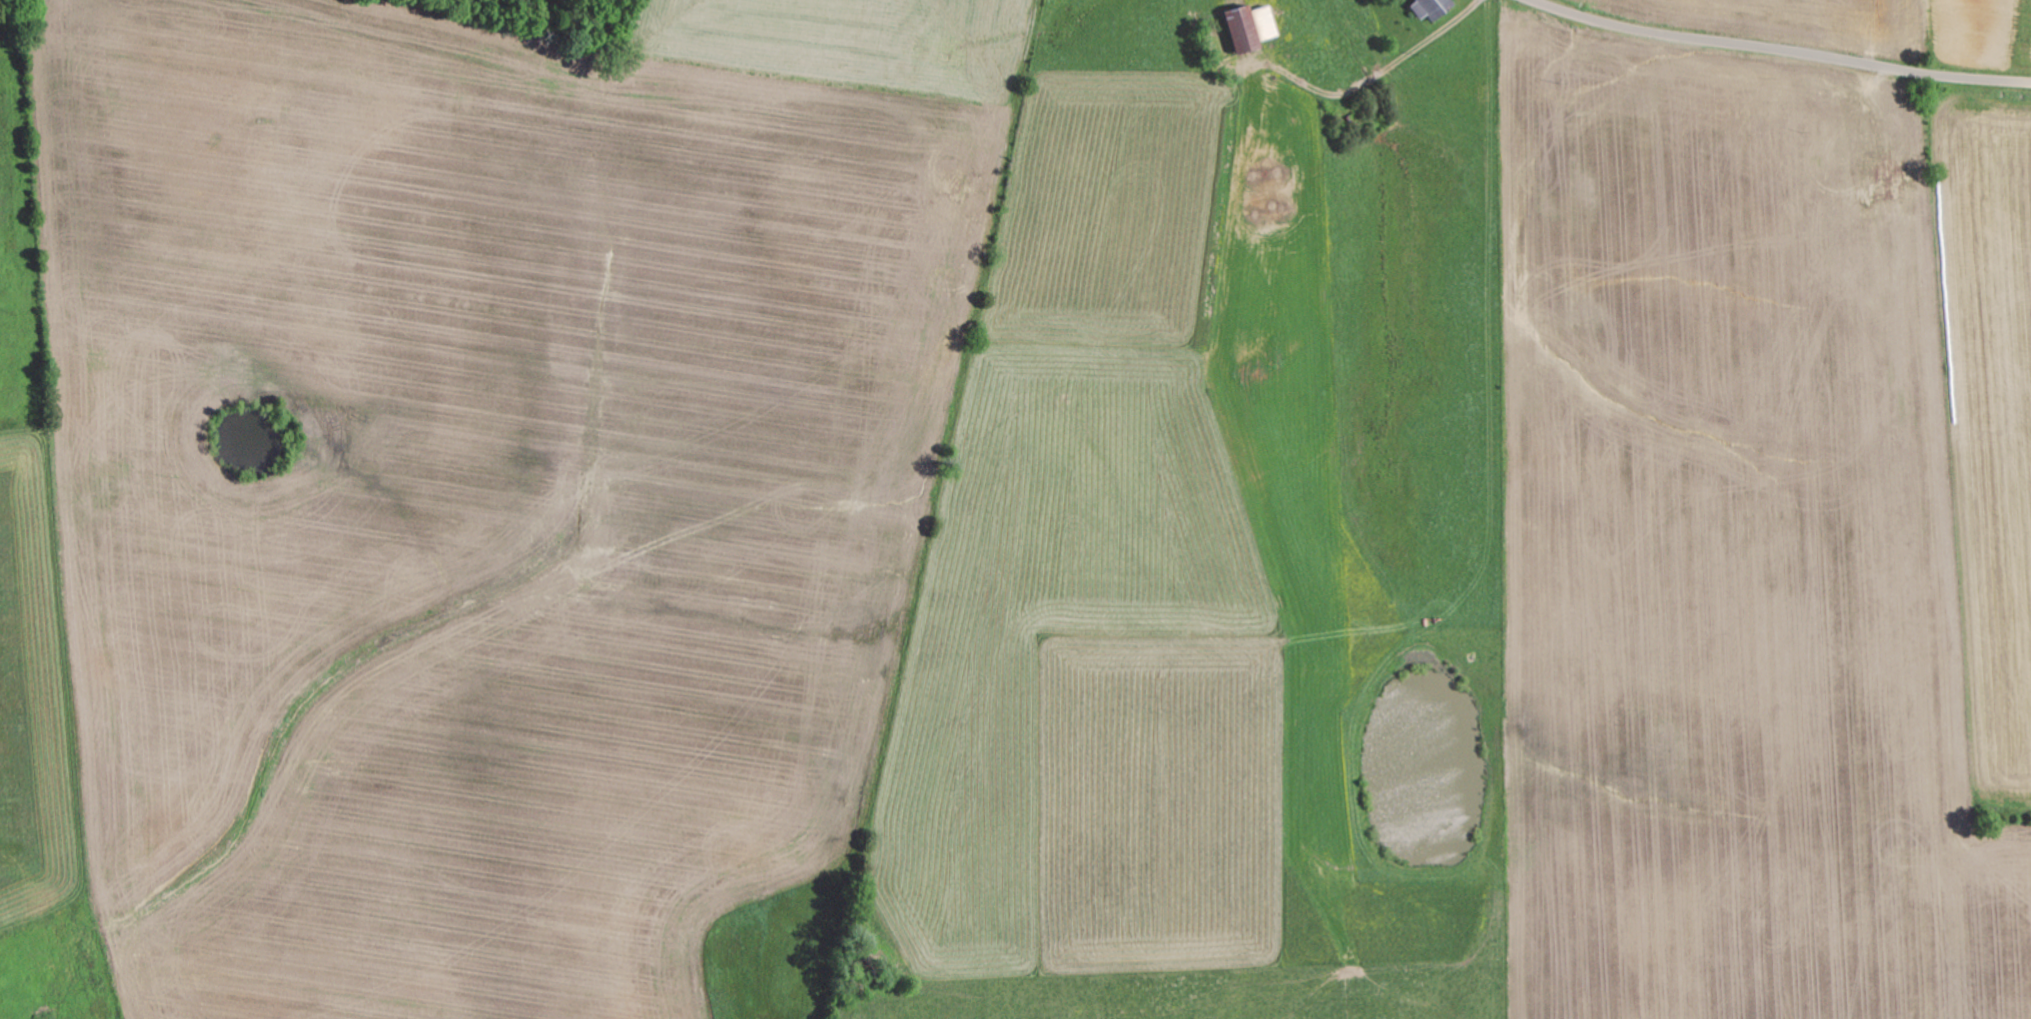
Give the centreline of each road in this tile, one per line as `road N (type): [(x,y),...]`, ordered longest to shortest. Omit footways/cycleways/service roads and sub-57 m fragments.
road 1 (residential): [(1534,1),(1241,184),(1211,252),(1225,371),(1345,840)]
road 2 (tertiary): [(2030,83),(1655,33),(1531,0)]

